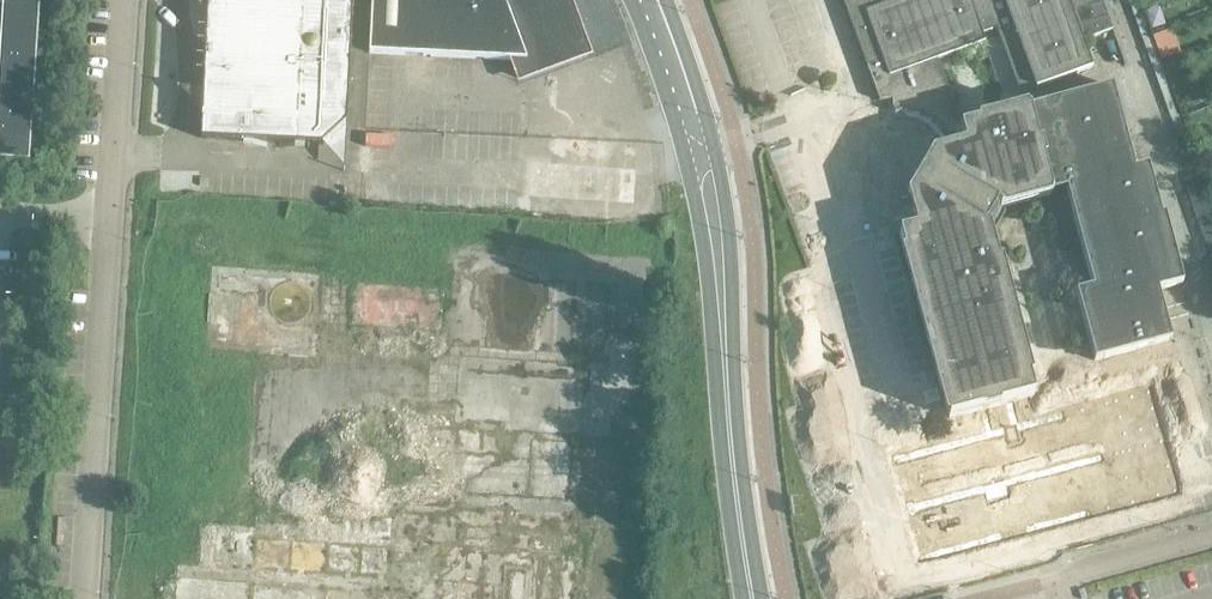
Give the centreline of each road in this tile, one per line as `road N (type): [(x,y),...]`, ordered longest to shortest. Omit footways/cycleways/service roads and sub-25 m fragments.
road 1 (secondary): [(755,598),(728,422),(711,192),(654,0)]
road 2 (unclassified): [(86,598),(110,216)]
road 3 (unclassified): [(110,216),(123,0)]
road 4 (unclassified): [(1211,536),(1054,579)]

